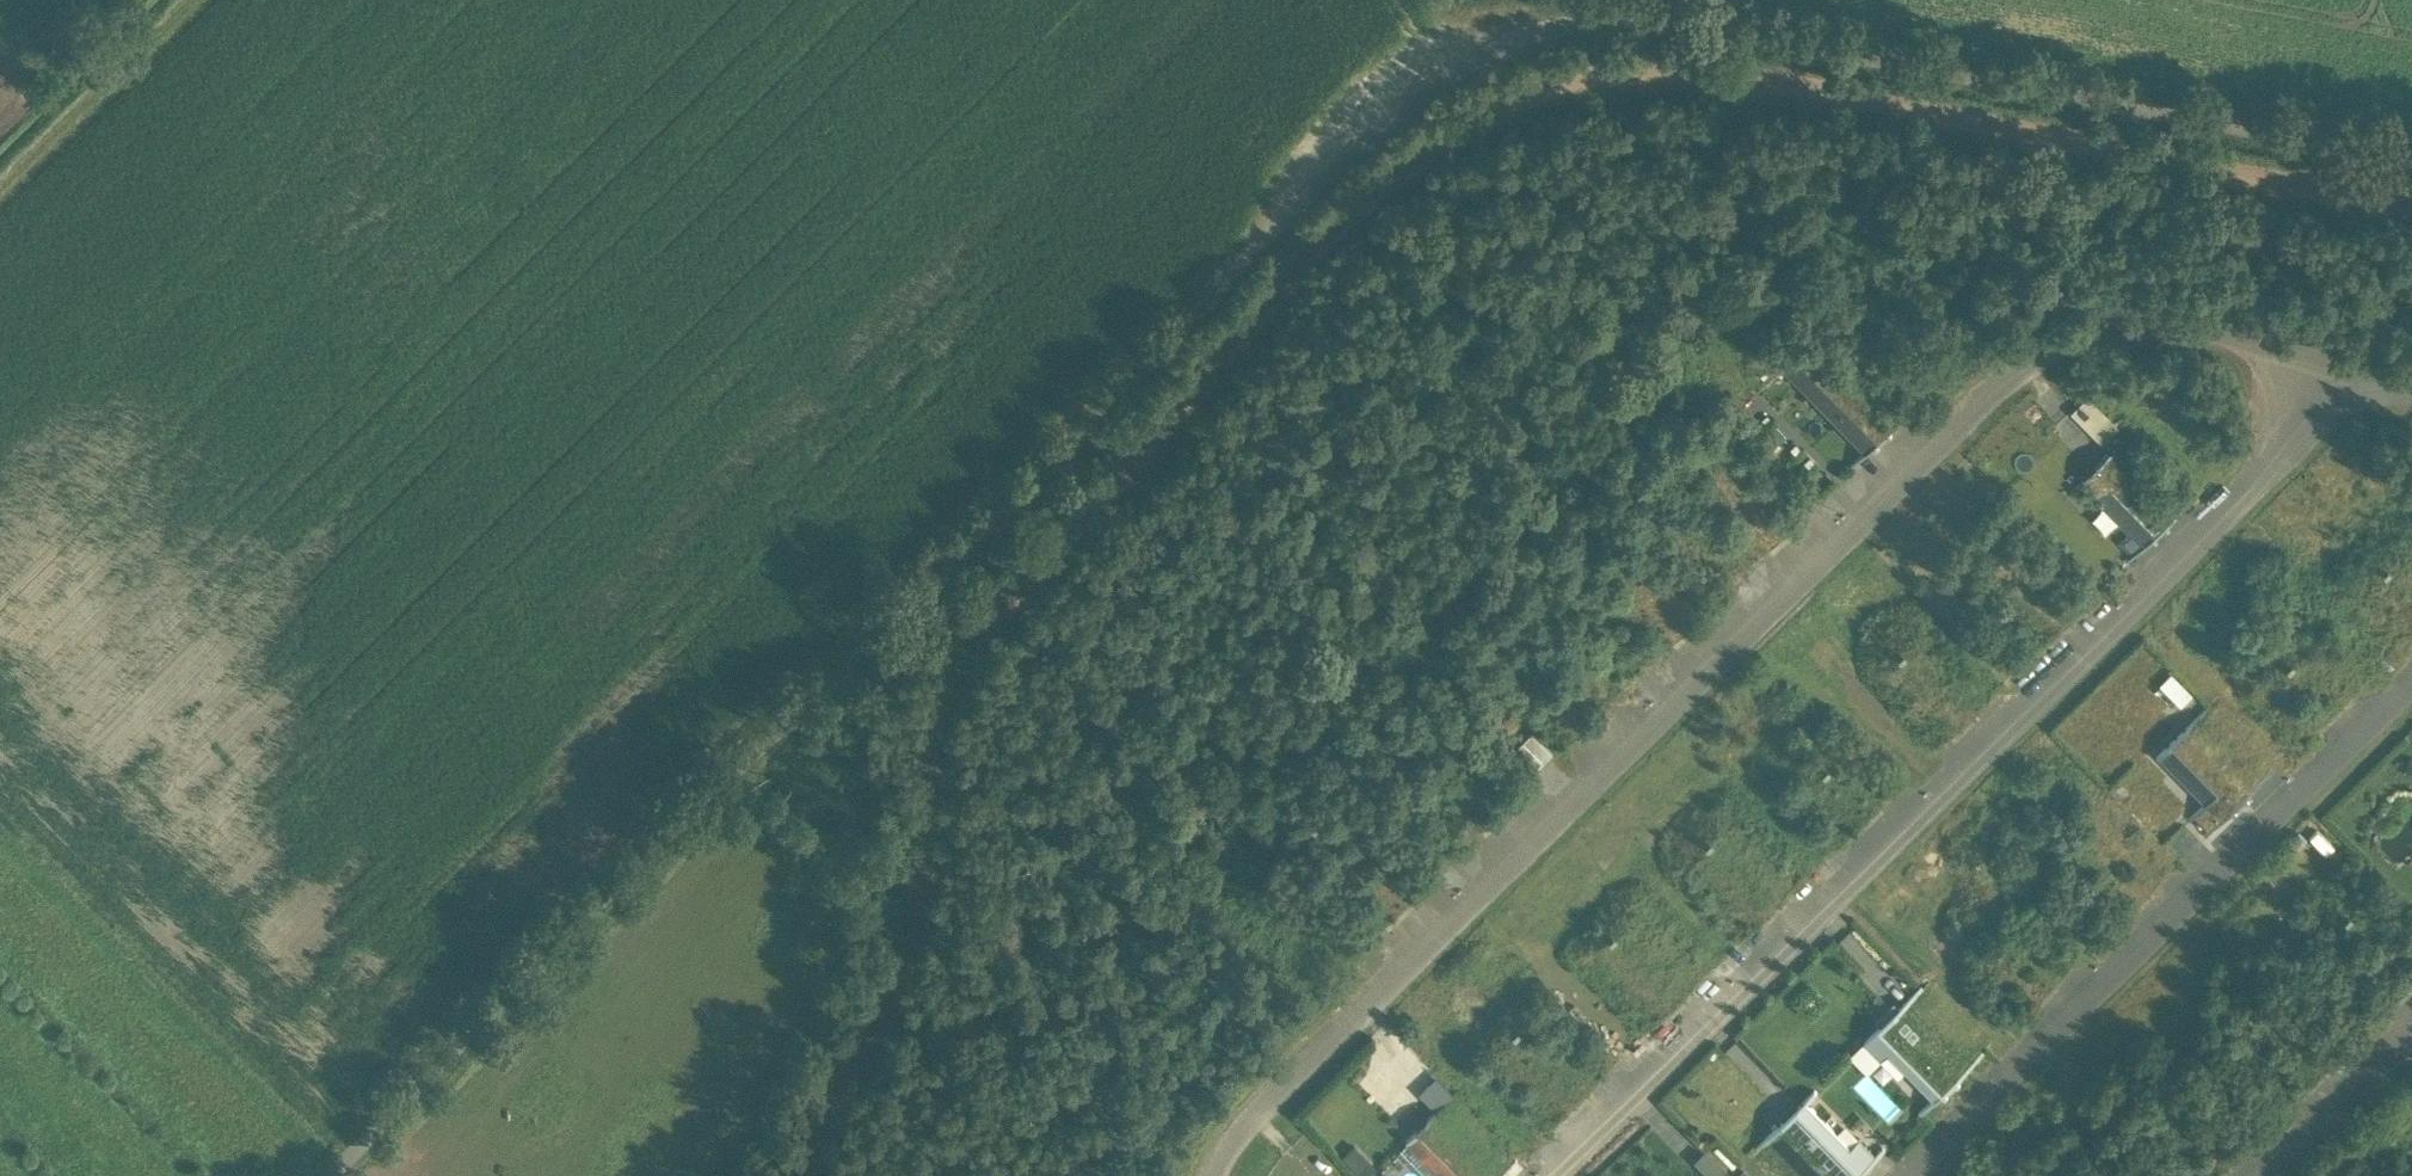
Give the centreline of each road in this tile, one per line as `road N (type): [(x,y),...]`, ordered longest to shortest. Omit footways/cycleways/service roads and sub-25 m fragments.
road 1 (unclassified): [(2411,165),(1609,11),(1407,93),(313,1175)]
road 2 (unclassified): [(1430,939),(2025,366),(2112,327),(2196,332),(2363,376)]
road 3 (unclassified): [(2363,376),(1553,1175)]
road 4 (unclassified): [(2411,678),(1905,1175)]
road 5 (unclassified): [(1430,939),(1219,1152),(1214,1175)]
road 6 (unclassified): [(2411,1032),(2266,1175)]

